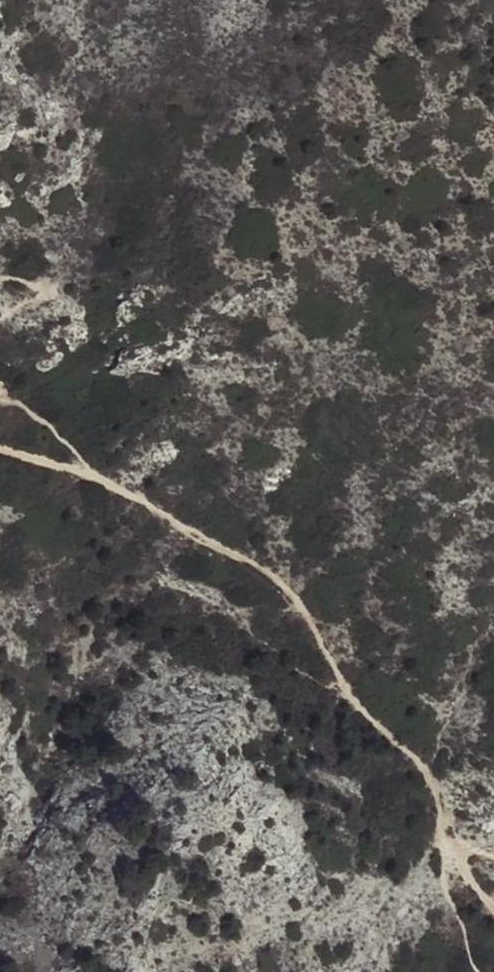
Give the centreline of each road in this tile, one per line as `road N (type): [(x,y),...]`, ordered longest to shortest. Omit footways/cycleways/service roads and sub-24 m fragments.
road 1 (track): [(493,908),(466,870),(424,752),(354,682),(308,599),(234,544),(130,487),(0,455)]

